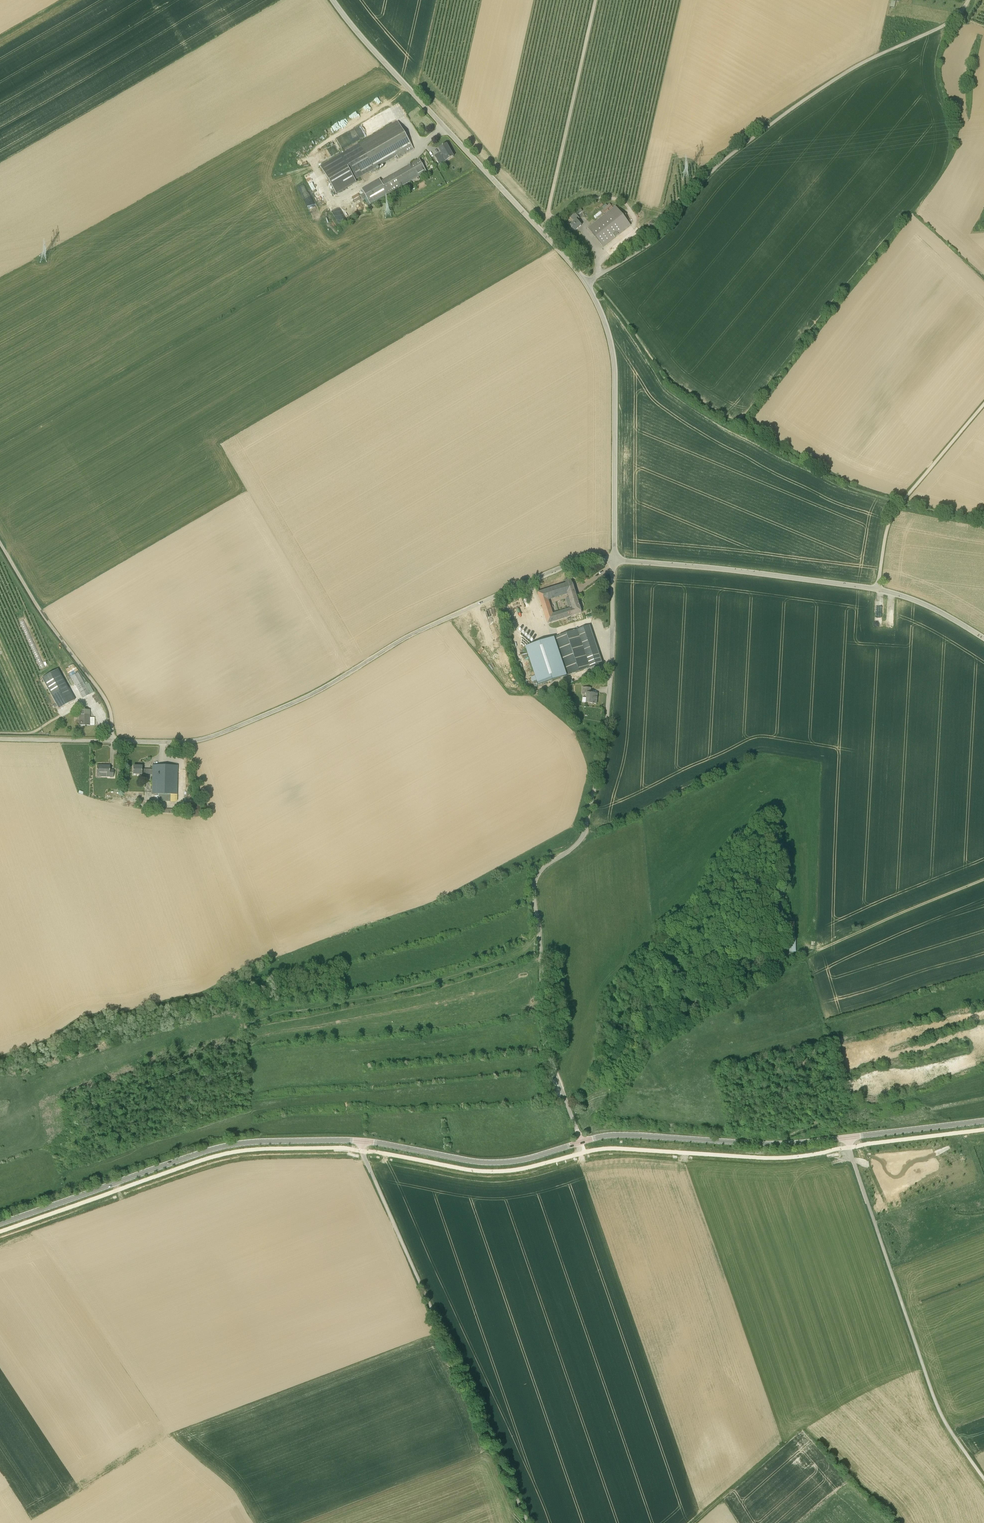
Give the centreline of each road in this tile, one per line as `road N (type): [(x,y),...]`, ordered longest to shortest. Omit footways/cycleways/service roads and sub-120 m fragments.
road 1 (unclassified): [(582,1142),(543,1036),(534,888),(542,868),(585,829),(605,743),(614,560)]
road 2 (unclassified): [(112,741),(210,737),(309,696),(483,602),(574,563),(614,560)]
road 3 (unclassified): [(586,283),(659,237),(749,140),(853,68),(949,23),(968,0)]
road 4 (unclassified): [(528,1522),(361,1141)]
road 5 (unclassified): [(586,283),(333,0)]
road 6 (tertiary): [(0,1223),(226,1145),(361,1141)]
road 7 (unclassified): [(983,1479),(936,1403),(847,1137)]
road 8 (unclassified): [(614,560),(613,360),(586,283)]
road 9 (unclassified): [(878,590),(614,560)]
road 10 (tertiary): [(582,1142),(847,1137)]
road 11 (unclassified): [(112,741),(105,699),(0,543)]
road 12 (tertiary): [(361,1141),(494,1162),(582,1142)]
road 13 (unclassified): [(878,590),(894,513),(983,404)]
road 14 (track): [(805,957),(983,880)]
road 15 (tertiary): [(847,1137),(983,1120)]

